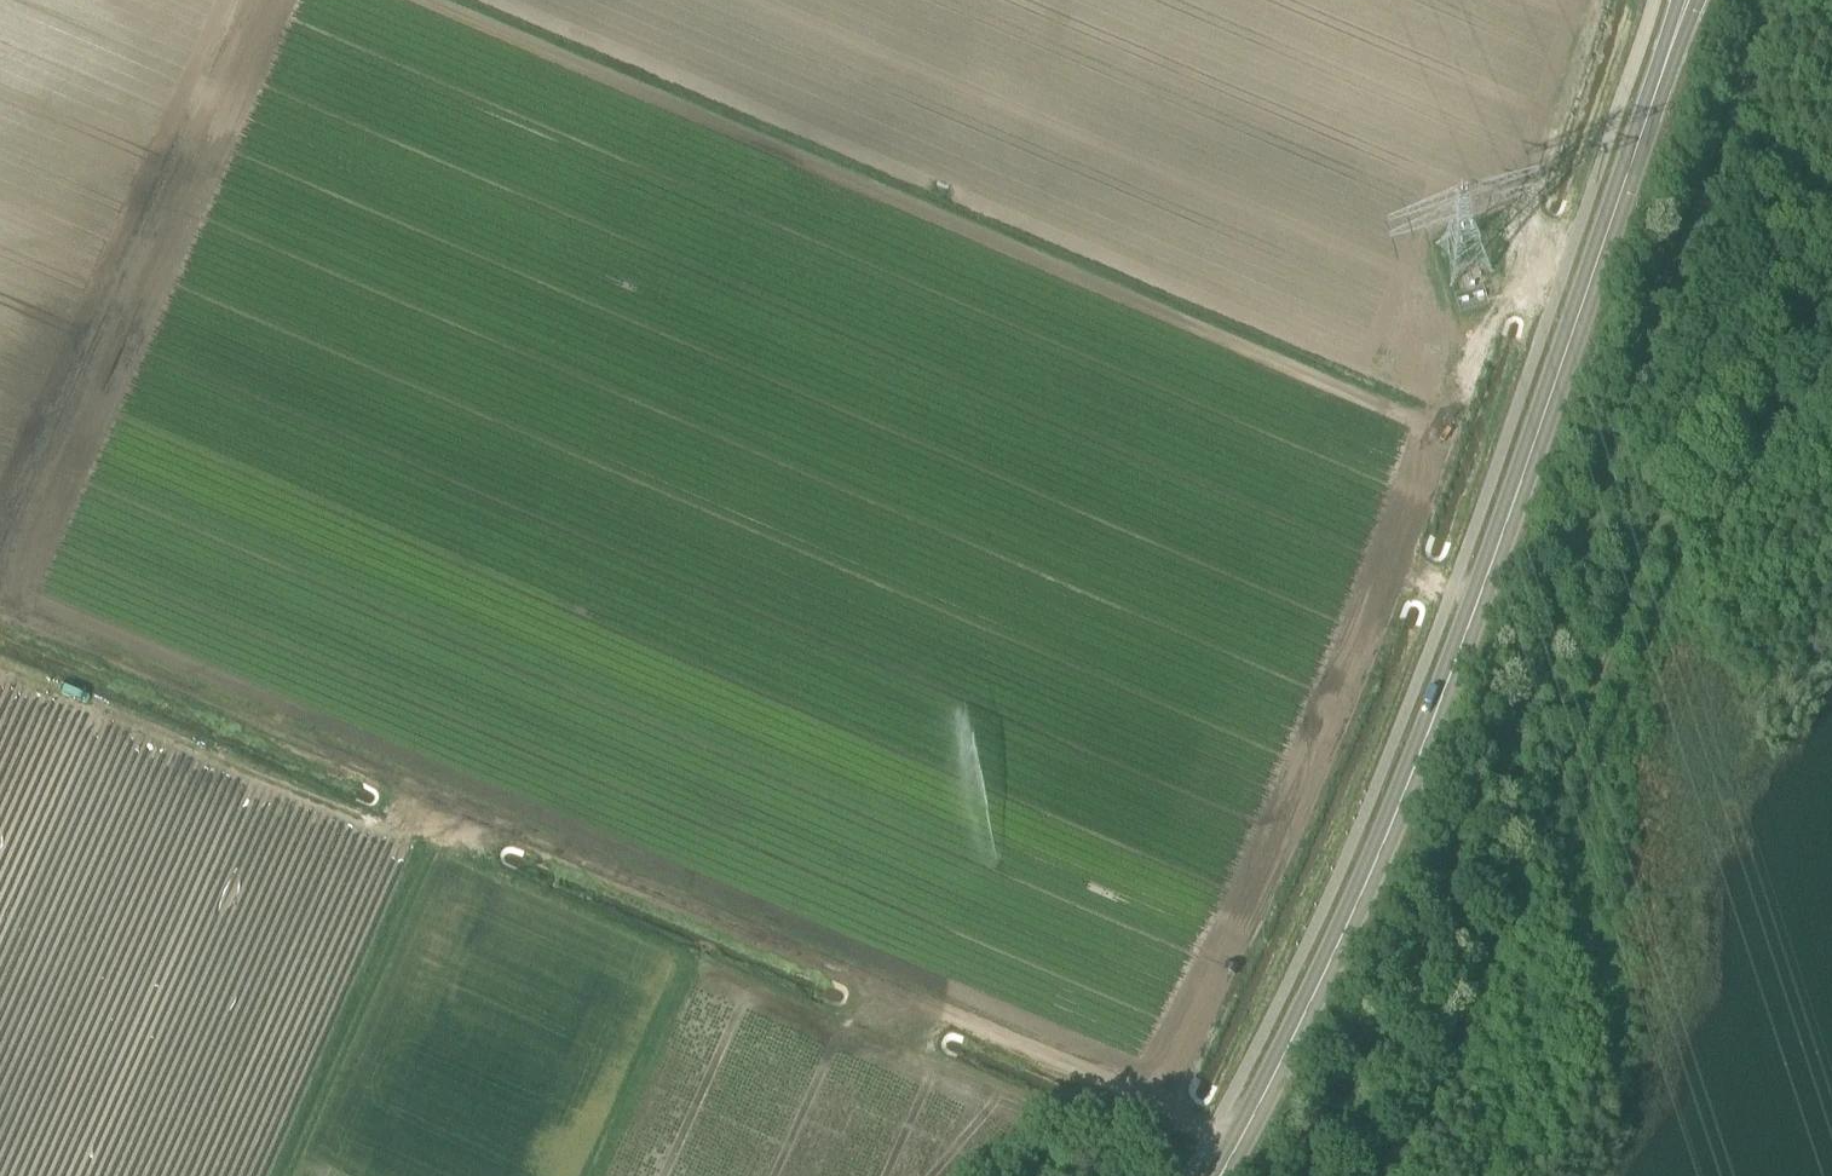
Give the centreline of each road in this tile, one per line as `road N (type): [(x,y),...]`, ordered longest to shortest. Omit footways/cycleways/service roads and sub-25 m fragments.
road 1 (secondary): [(1224,1175),(1334,971),(1470,658),(1689,0)]
road 2 (track): [(375,776),(1235,1156)]

